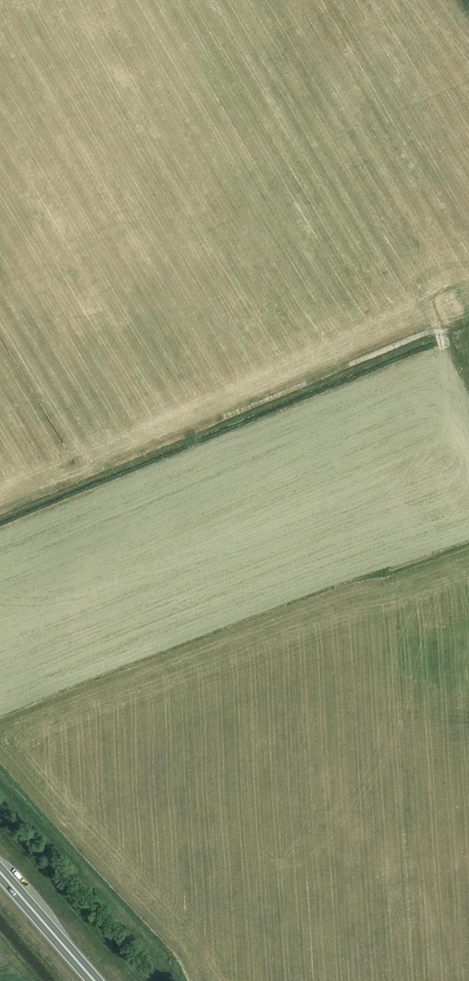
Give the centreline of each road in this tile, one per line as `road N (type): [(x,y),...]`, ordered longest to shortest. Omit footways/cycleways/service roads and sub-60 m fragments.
road 1 (trunk): [(96,980),(0,872)]

